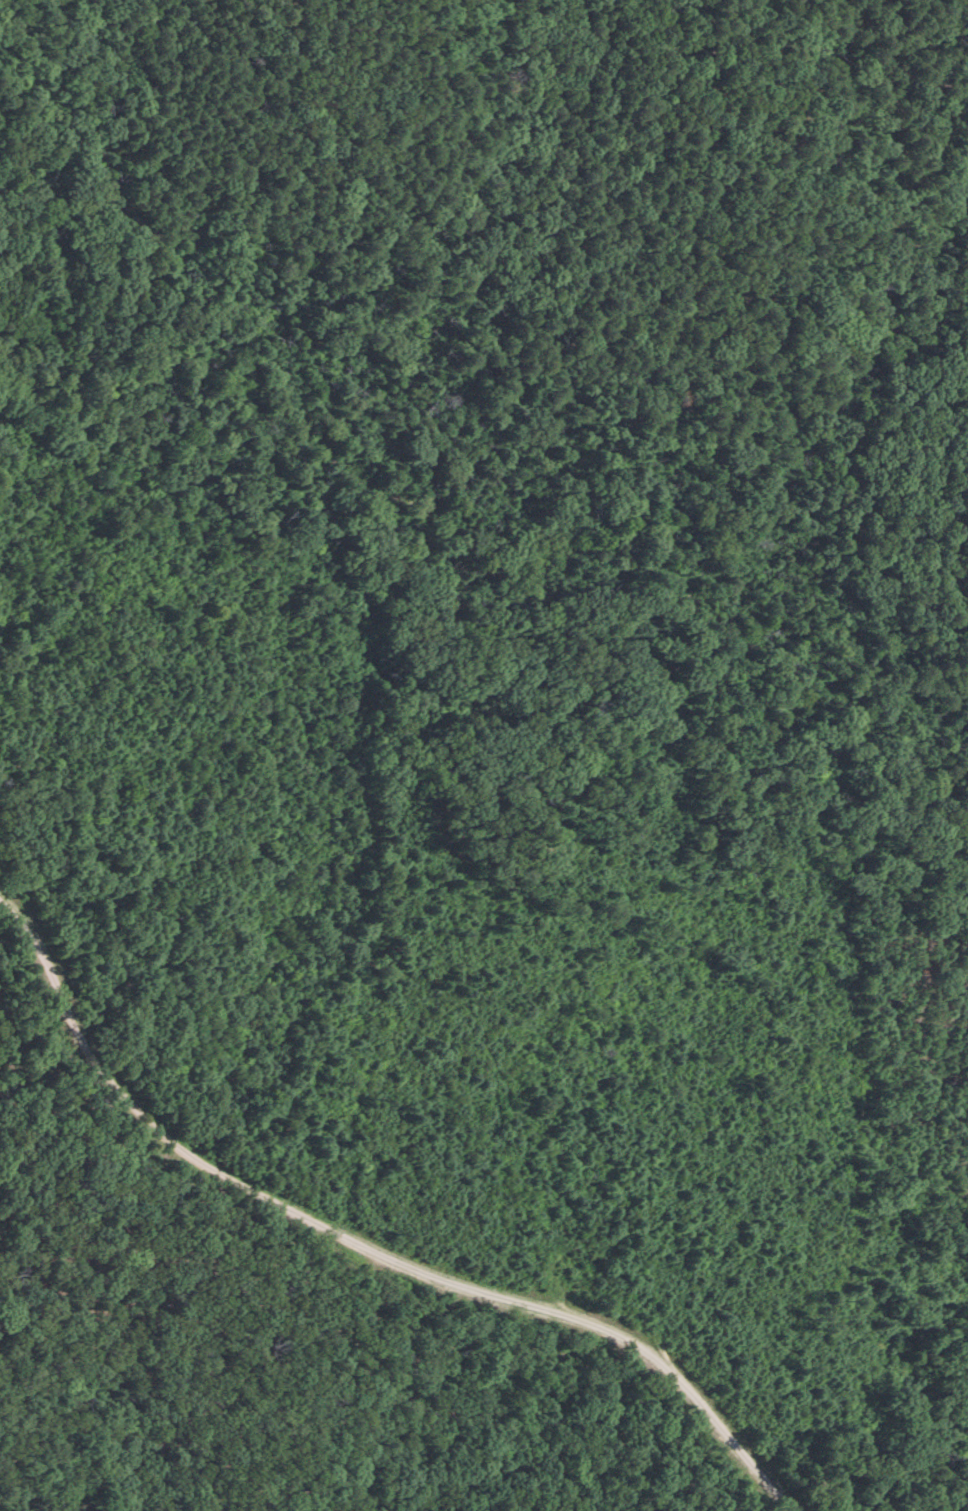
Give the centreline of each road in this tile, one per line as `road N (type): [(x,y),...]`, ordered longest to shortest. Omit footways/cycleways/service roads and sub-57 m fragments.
road 1 (residential): [(796,1510),(683,1380),(630,1339),(424,1272),(230,1178),(148,1123),(86,1044),(45,953),(0,899)]

